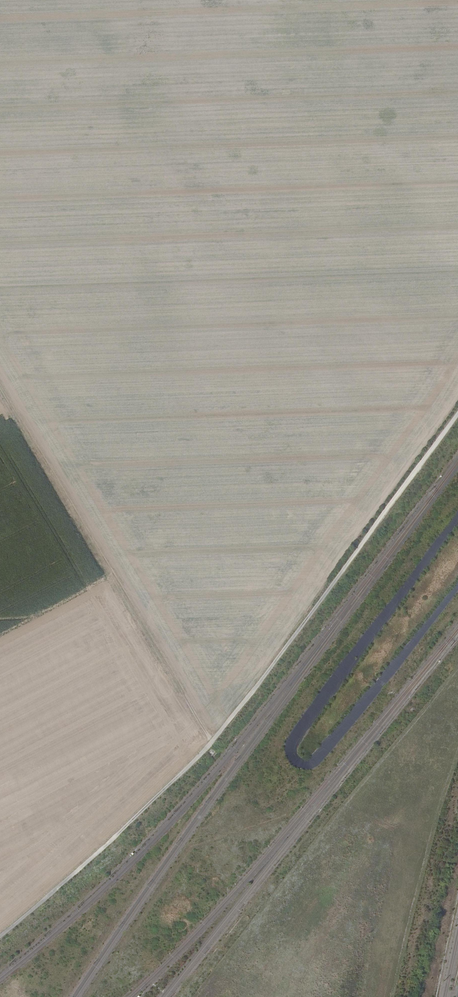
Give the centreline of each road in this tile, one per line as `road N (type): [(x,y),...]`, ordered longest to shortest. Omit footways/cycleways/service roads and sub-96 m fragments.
road 1 (track): [(0,936),(212,742),(457,414)]
road 2 (track): [(212,742),(0,388)]

